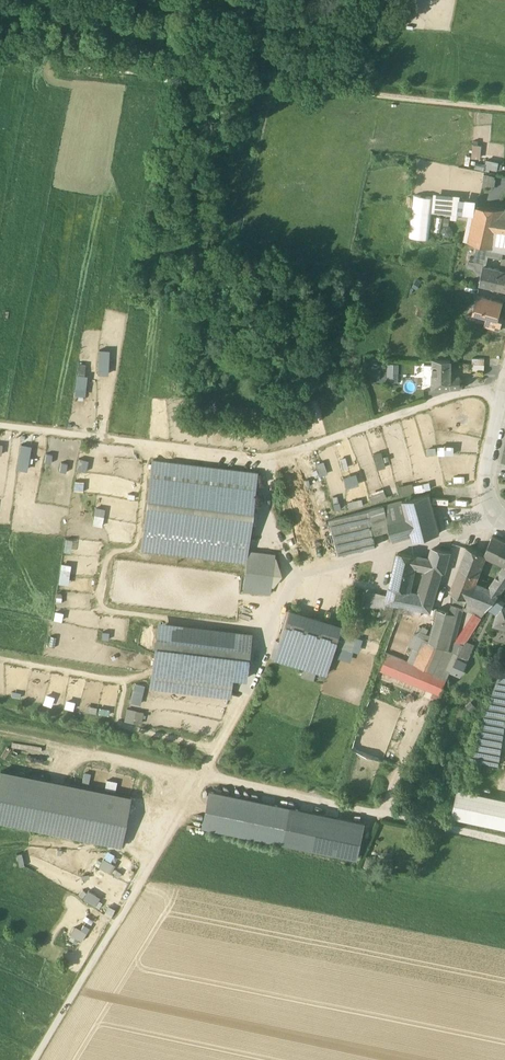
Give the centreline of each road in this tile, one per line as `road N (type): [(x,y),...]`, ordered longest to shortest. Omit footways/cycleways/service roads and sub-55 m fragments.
road 1 (track): [(0,45),(504,106)]
road 2 (track): [(35,1059),(204,775)]
road 3 (track): [(504,842),(204,775)]
road 4 (track): [(204,775),(0,732)]
road 5 (track): [(153,444),(0,425)]
road 6 (residential): [(504,387),(484,482),(492,508),(504,518)]

